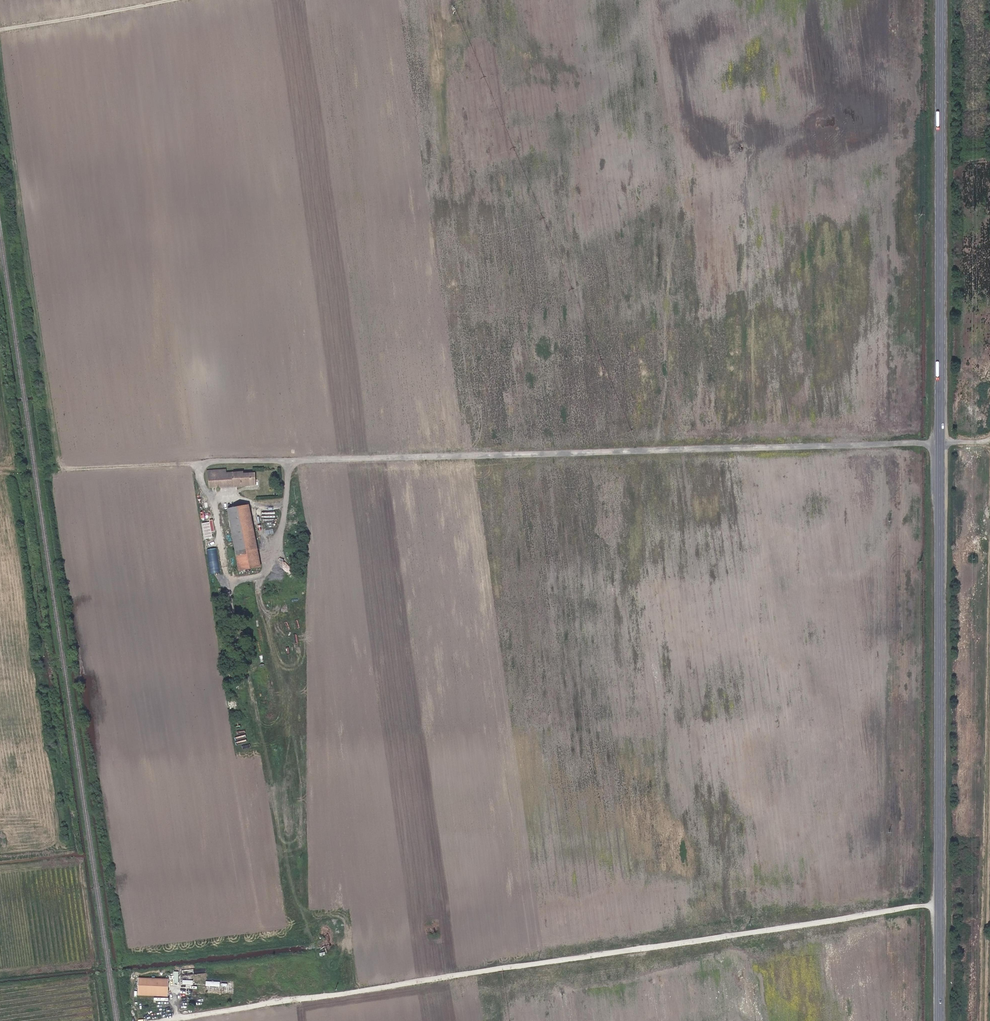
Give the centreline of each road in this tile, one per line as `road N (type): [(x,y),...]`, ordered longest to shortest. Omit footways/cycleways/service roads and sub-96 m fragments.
road 1 (track): [(0,71),(56,457),(69,470),(989,441)]
road 2 (secondary): [(942,0),(942,1020)]
road 3 (track): [(158,1020),(943,902)]
road 4 (track): [(0,29),(175,0)]

